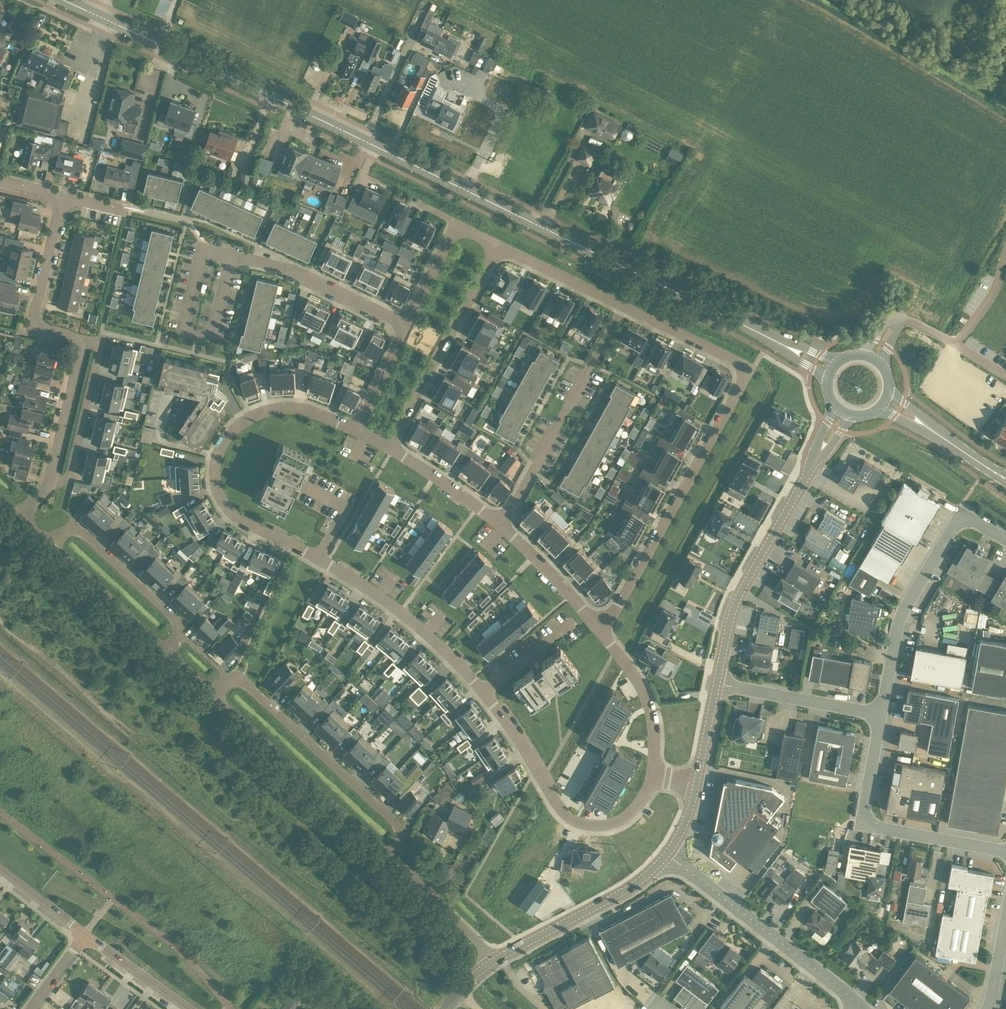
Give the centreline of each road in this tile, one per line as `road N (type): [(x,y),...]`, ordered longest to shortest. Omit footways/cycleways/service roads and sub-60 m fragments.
road 1 (primary): [(69,0),(782,343)]
road 2 (residential): [(356,431),(303,409),(249,416),(231,430),(217,459),(221,498),(245,524),(381,596),(483,692)]
road 3 (residential): [(595,627),(613,613),(742,381),(735,360),(623,305)]
road 4 (residential): [(211,692),(240,680),(398,824),(389,860)]
road 5 (unclassified): [(1005,540),(965,517),(956,522),(899,619),(882,719)]
road 6 (residential): [(483,692),(568,817),(606,826),(624,819),(651,780)]
road 7 (residential): [(623,305),(501,526)]
road 8 (tertiary): [(719,682),(738,601),(820,453)]
road 9 (residential): [(389,860),(211,692)]
road 10 (unclassified): [(1005,851),(883,829),(865,814),(882,719)]
road 11 (unclassified): [(857,1003),(667,856)]
road 12 (residential): [(497,245),(386,447)]
road 13 (tertiary): [(494,959),(620,893),(667,856)]
road 14 (residential): [(52,544),(80,530),(175,616),(168,651)]
road 15 (residential): [(232,255),(204,248),(185,325),(197,338),(213,330),(224,286)]
road 16 (residential): [(406,325),(292,269),(232,255)]
road 17 (residential): [(78,347),(35,324),(63,195)]
road 18 (residential): [(651,780),(645,696),(595,627)]
road 19 (unclassified): [(882,719),(719,682)]
road 20 (residential): [(168,651),(52,544)]
road 21 (residential): [(49,483),(71,477),(102,347)]
road 22 (residential): [(497,245),(462,229),(450,235),(406,325)]
road 23 (residential): [(494,959),(389,860)]
road 24 (residential): [(623,305),(497,245)]
road 25 (residential): [(501,526),(386,447)]
road 26 (residential): [(49,483),(78,347)]
road 27 (residential): [(595,627),(501,526)]
road 28 (residential): [(188,1008),(85,934)]

